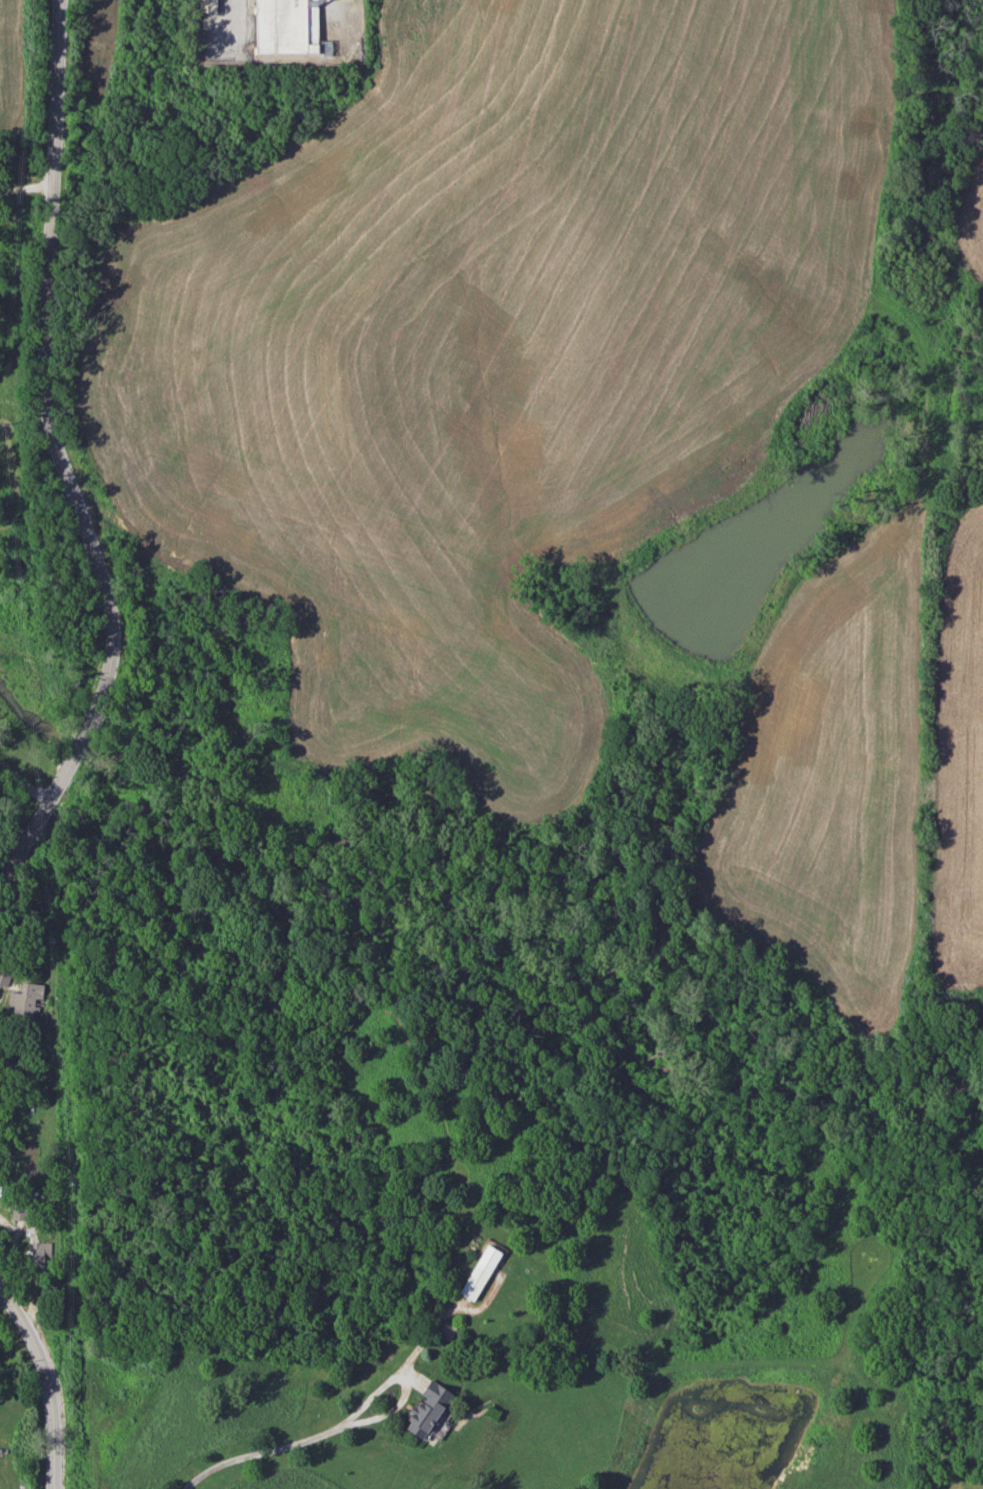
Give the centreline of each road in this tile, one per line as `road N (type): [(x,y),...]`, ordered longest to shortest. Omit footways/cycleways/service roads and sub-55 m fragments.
road 1 (residential): [(58,0),(50,189),(57,410),(117,614),(121,655),(112,696),(76,764),(0,880)]
road 2 (residential): [(0,1288),(49,1369),(56,1488)]

